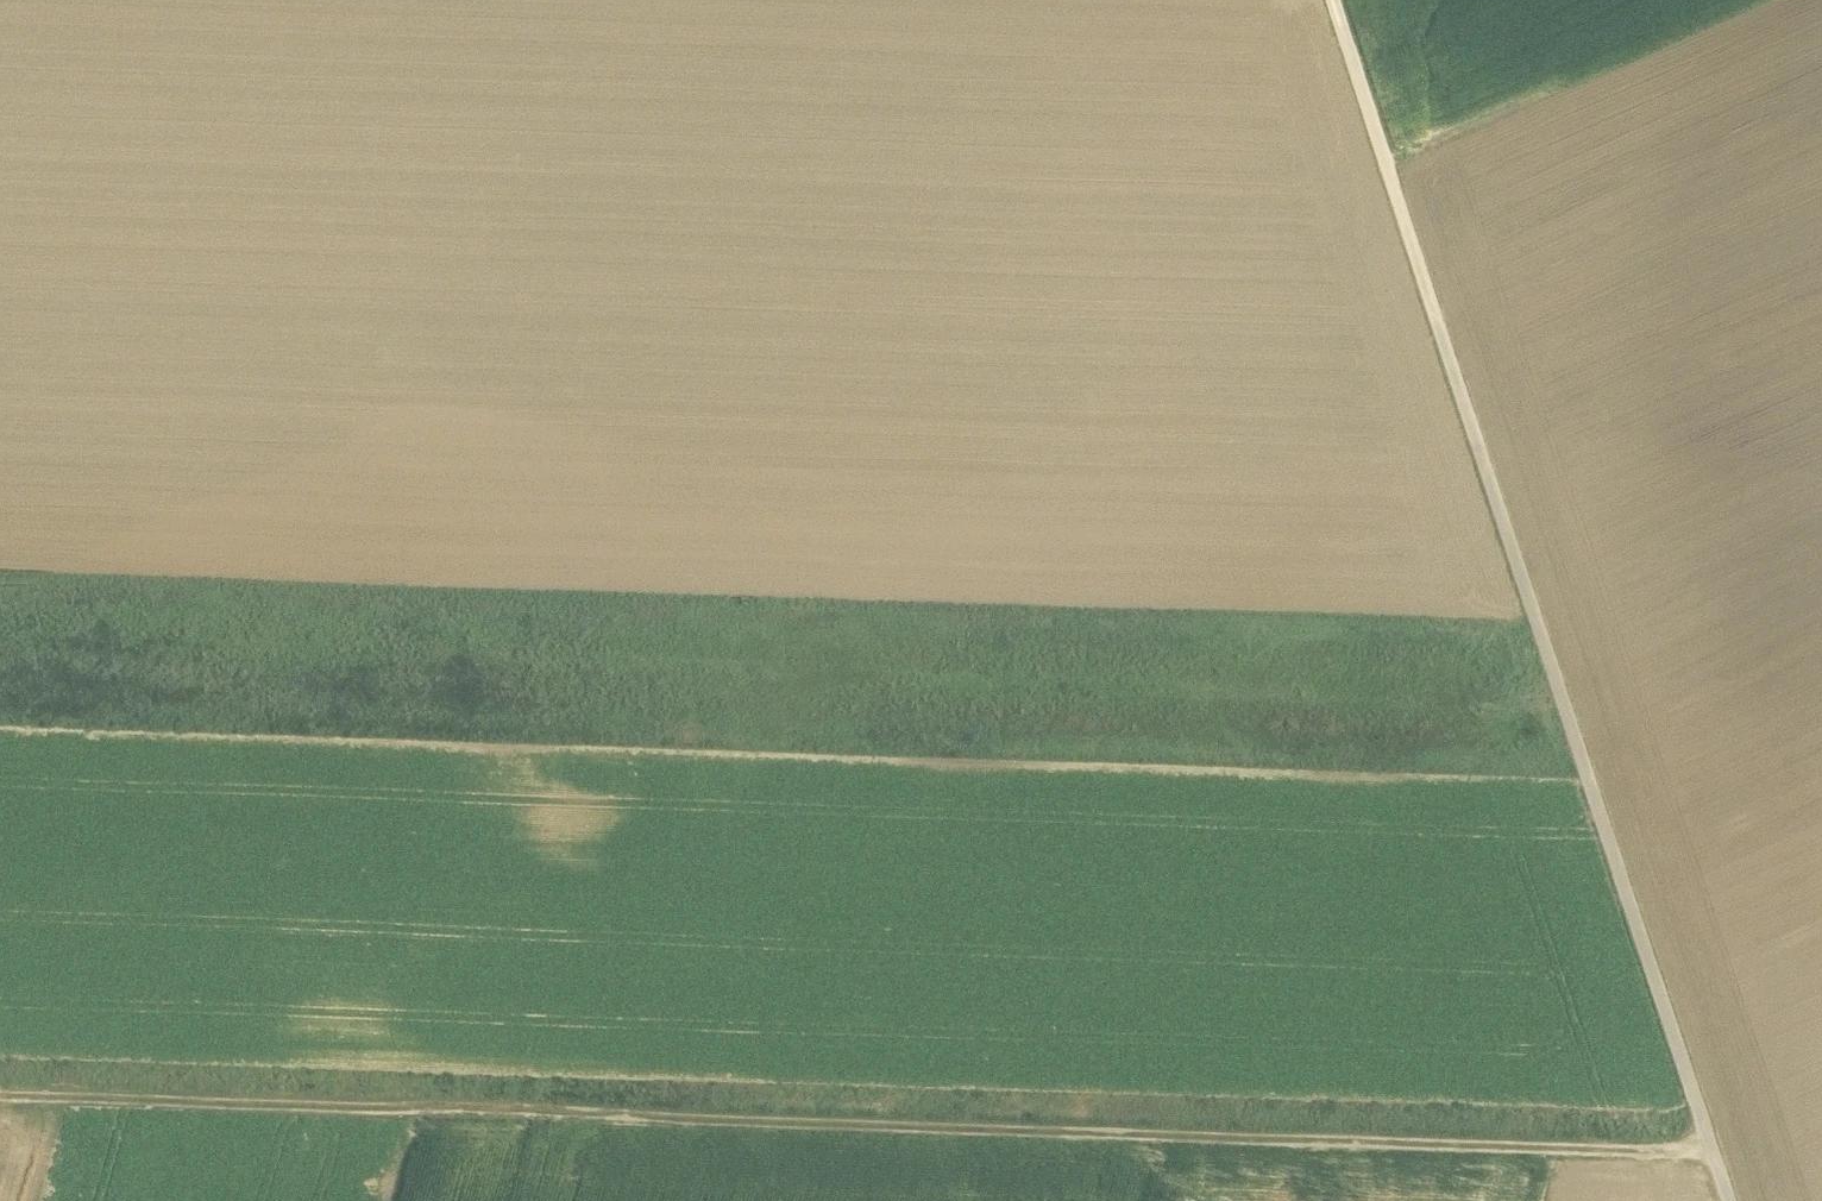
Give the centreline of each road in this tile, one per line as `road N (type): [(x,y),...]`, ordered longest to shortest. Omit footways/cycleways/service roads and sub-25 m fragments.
road 1 (track): [(0,1098),(1712,1156)]
road 2 (track): [(1727,1200),(1333,0)]

